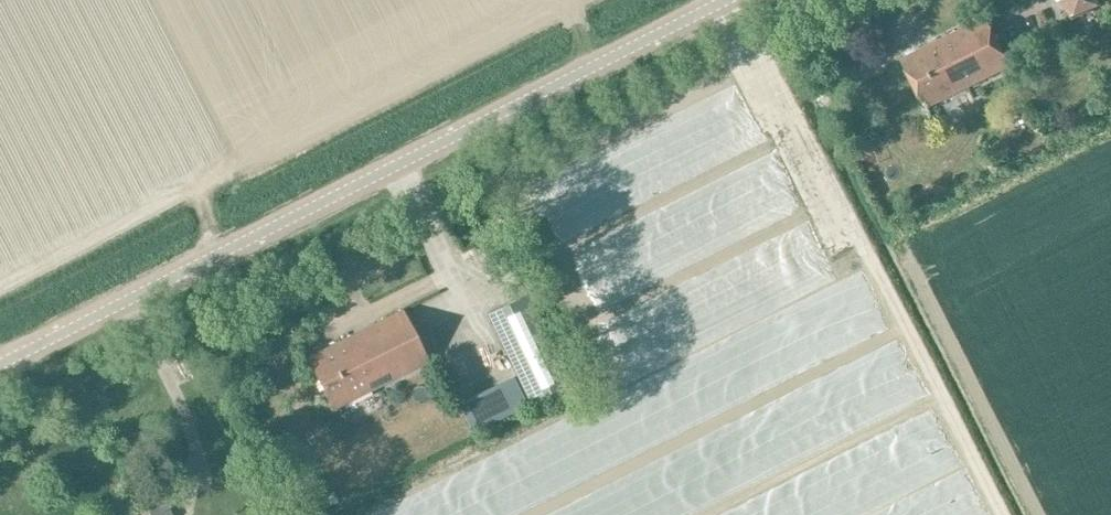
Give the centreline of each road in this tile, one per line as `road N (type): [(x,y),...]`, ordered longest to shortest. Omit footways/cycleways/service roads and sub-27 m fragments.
road 1 (unclassified): [(0,366),(738,0)]

